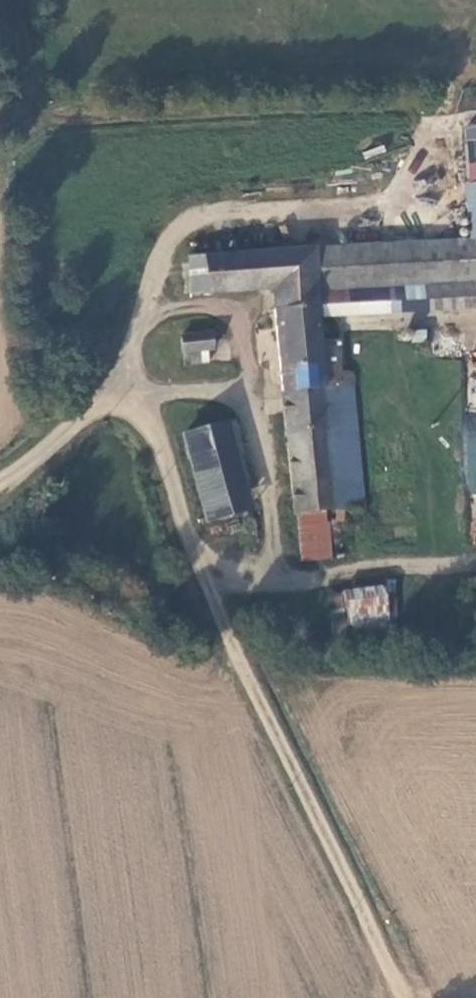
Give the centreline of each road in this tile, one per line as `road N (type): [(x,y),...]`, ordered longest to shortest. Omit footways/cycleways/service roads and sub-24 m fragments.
road 1 (track): [(206,578),(408,997)]
road 2 (unclassified): [(0,479),(88,407),(120,397),(155,424),(206,578)]

